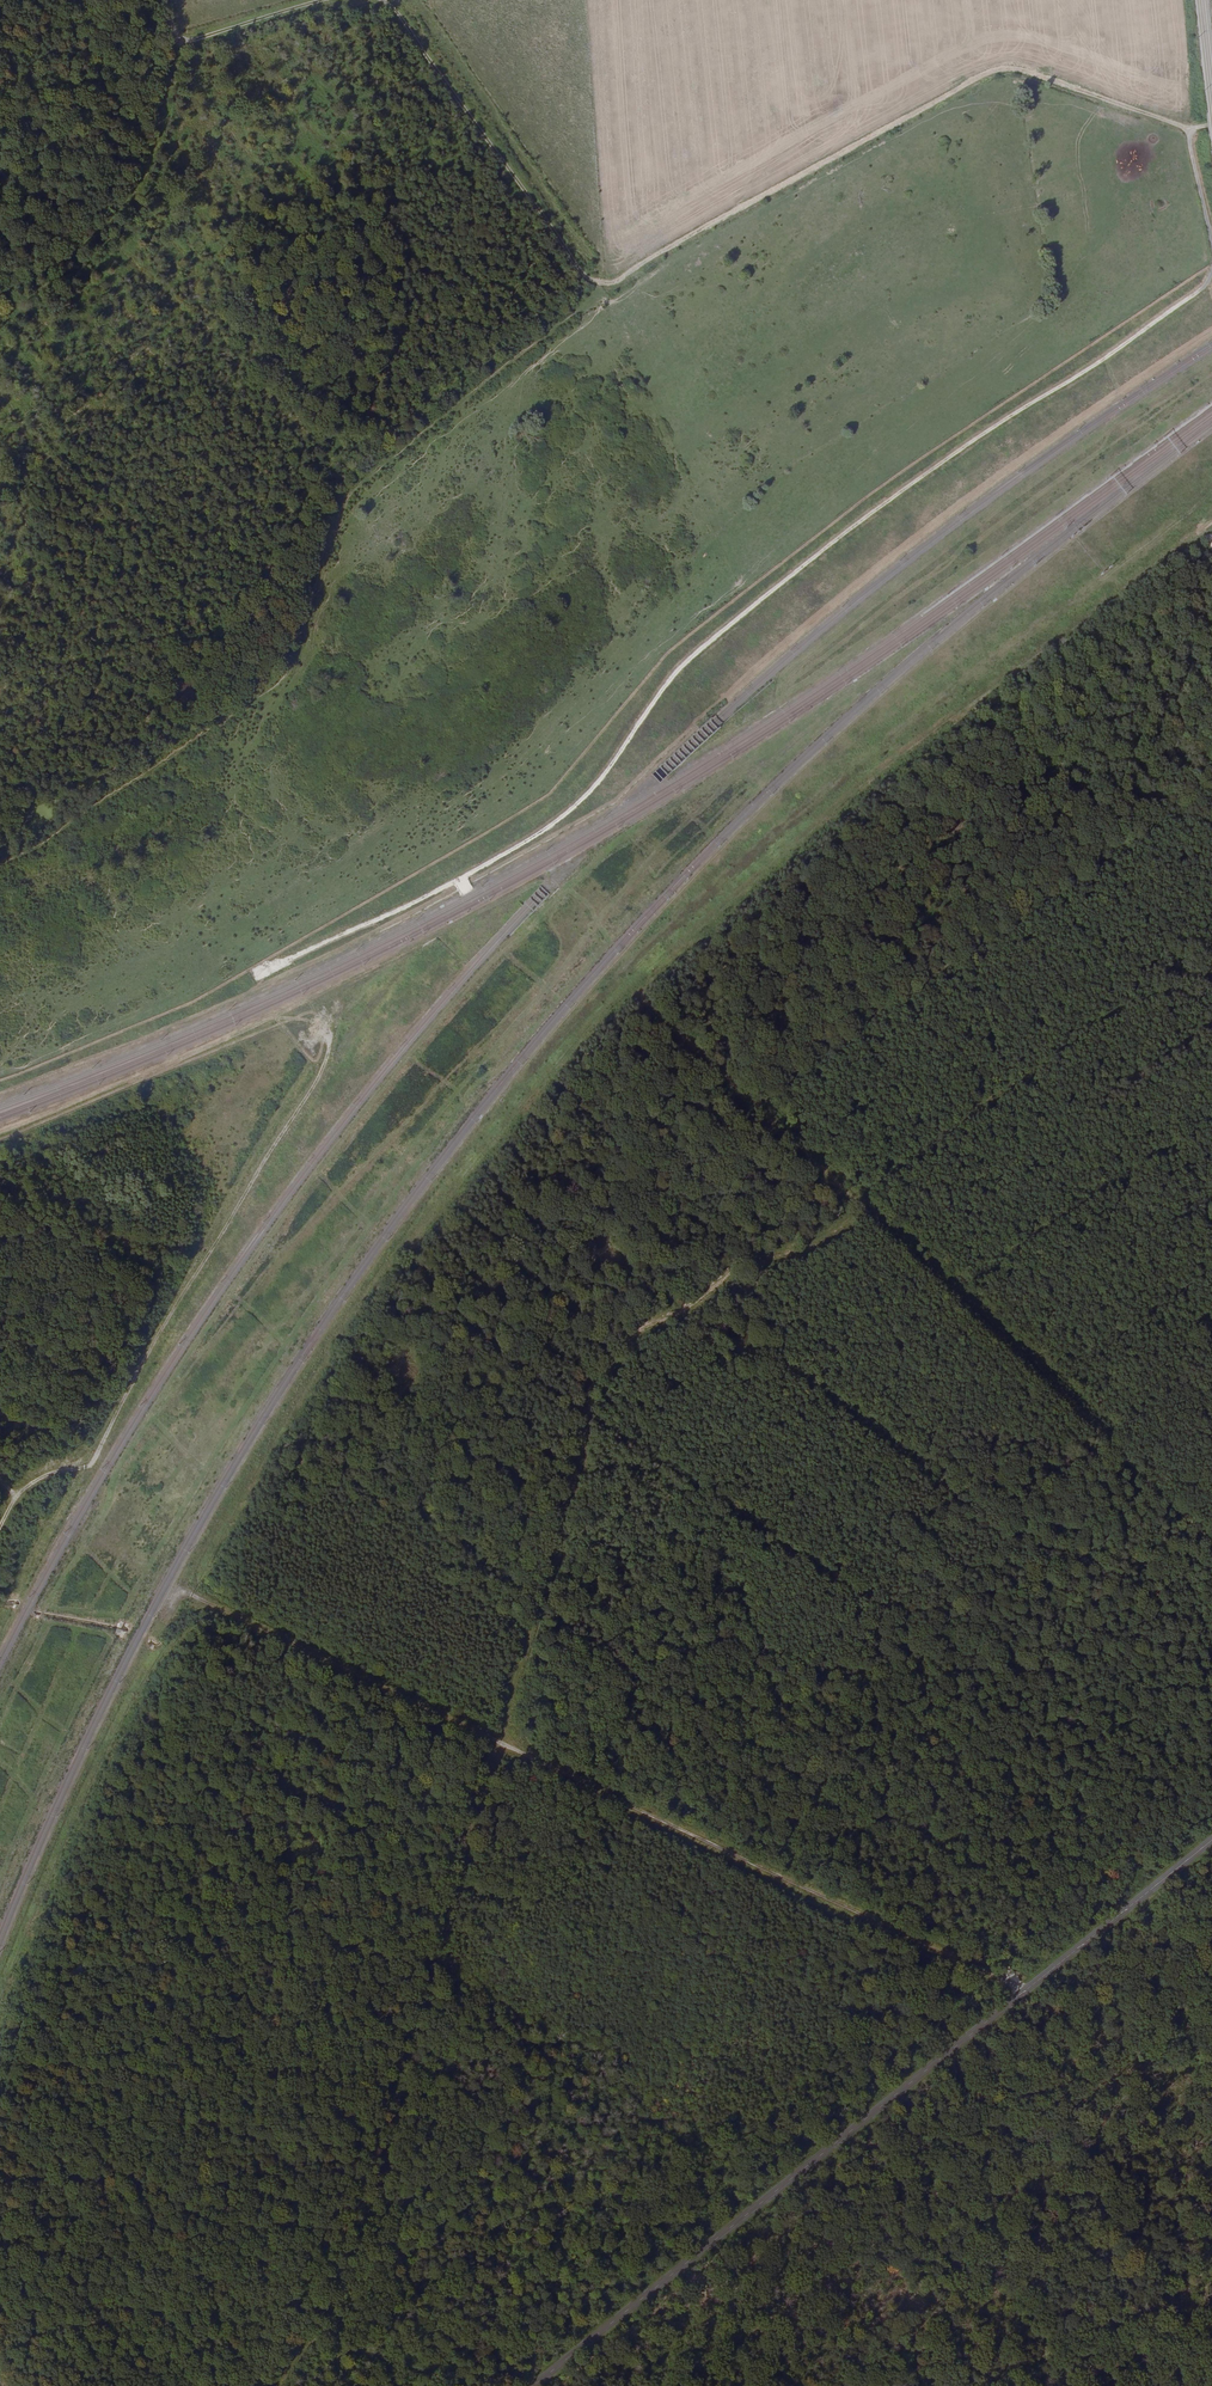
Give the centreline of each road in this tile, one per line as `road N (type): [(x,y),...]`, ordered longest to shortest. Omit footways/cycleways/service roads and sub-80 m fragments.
road 1 (track): [(415,0),(613,277),(997,71),(1026,73),(1193,129),(1211,125)]
road 2 (track): [(1024,1993),(192,1595)]
road 3 (track): [(624,278),(348,500),(305,640),(274,690),(67,837),(0,872)]
road 4 (tertiary): [(535,2385),(1211,1841)]
road 5 (track): [(184,36),(146,177),(87,240),(0,301)]
road 6 (track): [(184,36),(313,0)]

